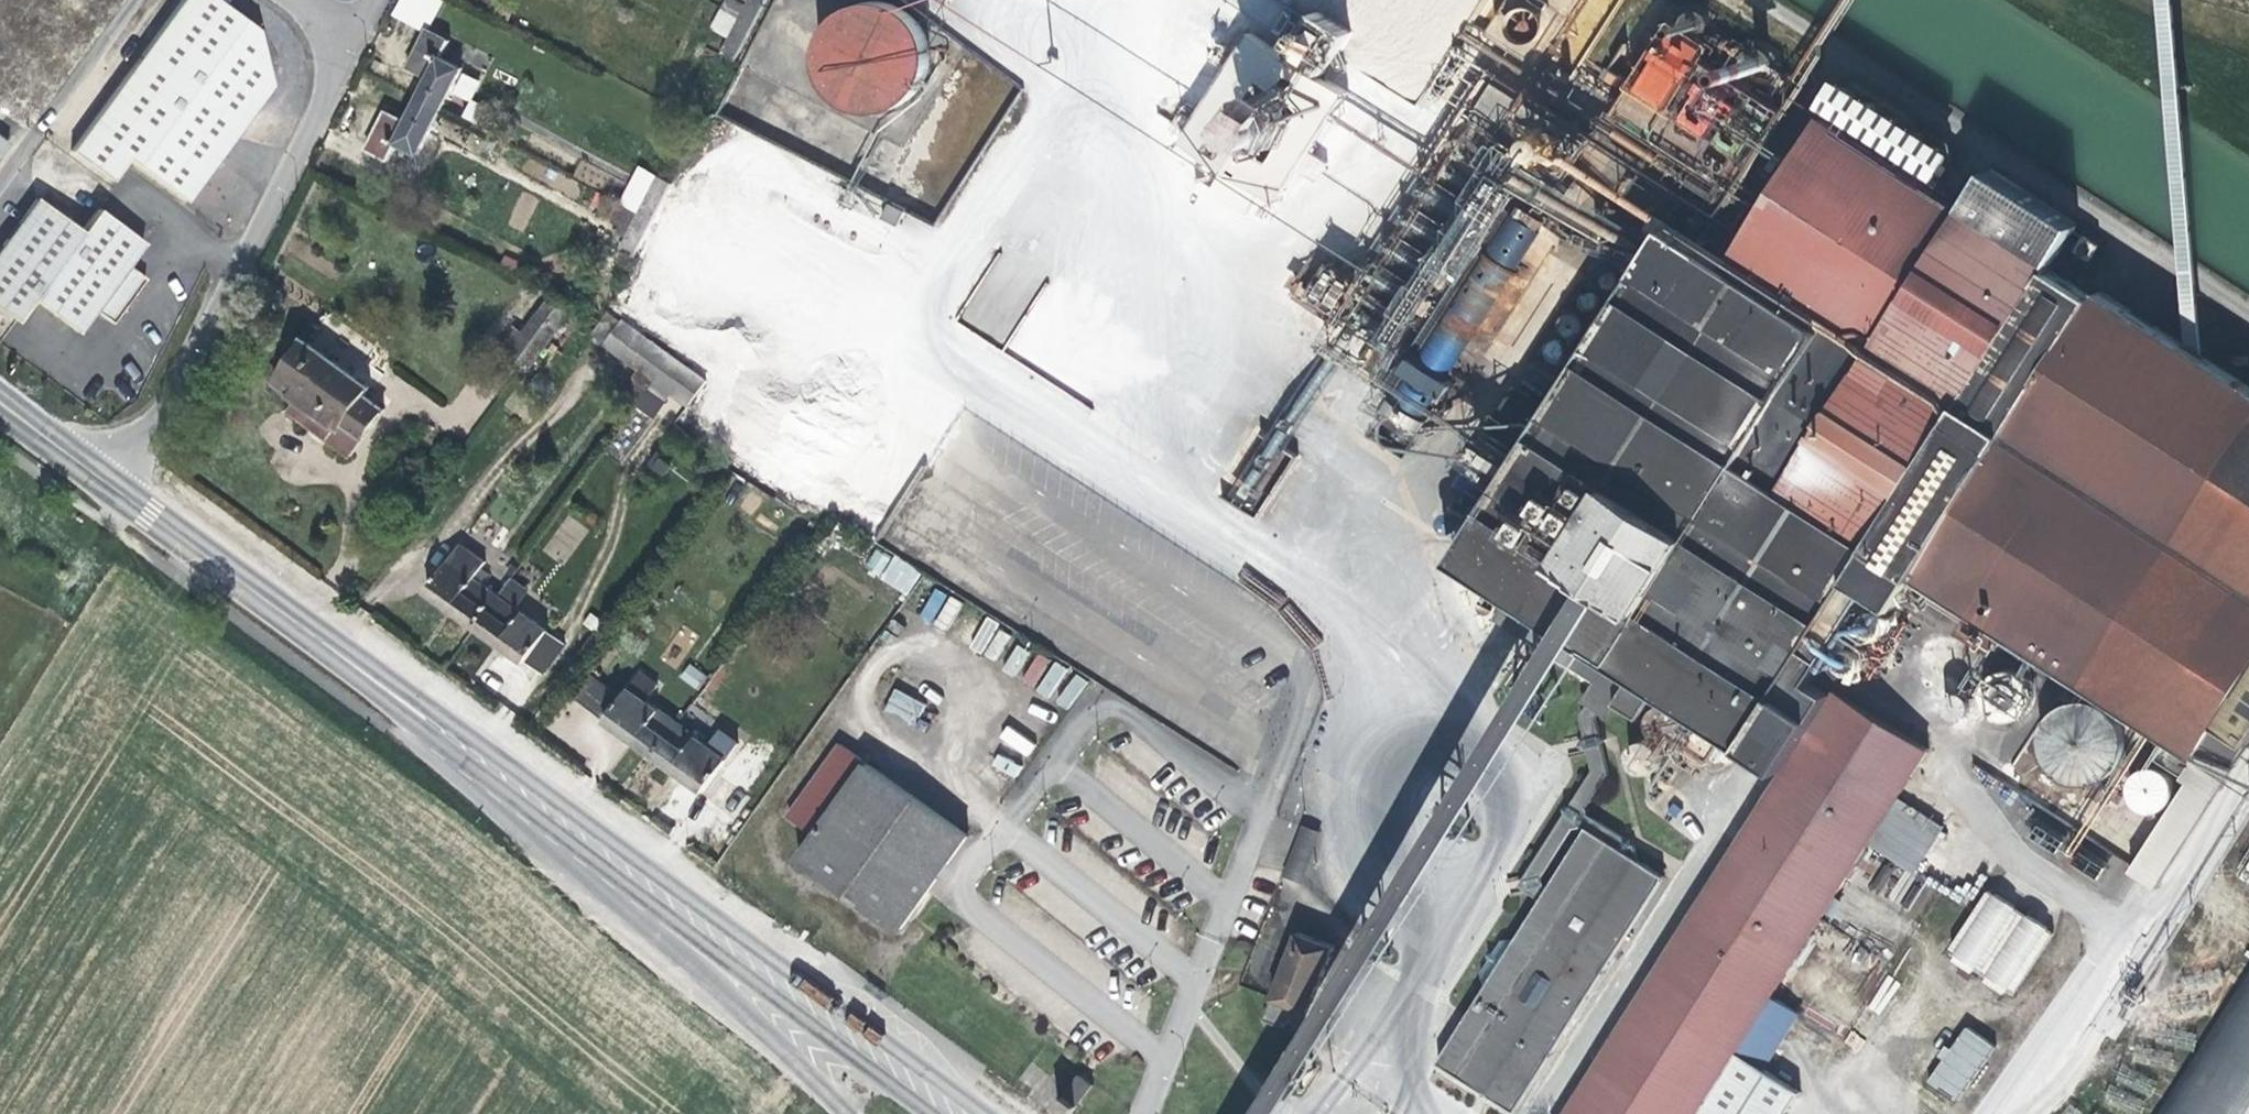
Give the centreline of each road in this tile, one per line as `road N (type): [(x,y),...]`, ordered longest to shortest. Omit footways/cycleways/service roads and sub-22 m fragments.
road 1 (tertiary): [(522,793),(943,1113)]
road 2 (tertiary): [(107,477),(522,793)]
road 3 (residential): [(107,477),(156,422),(349,40)]
road 4 (unclassified): [(522,793),(848,1113)]
road 5 (unclassified): [(1151,1113),(1261,804)]
road 6 (track): [(0,699),(77,576),(101,522),(107,477)]
road 7 (tertiary): [(0,398),(107,477)]

